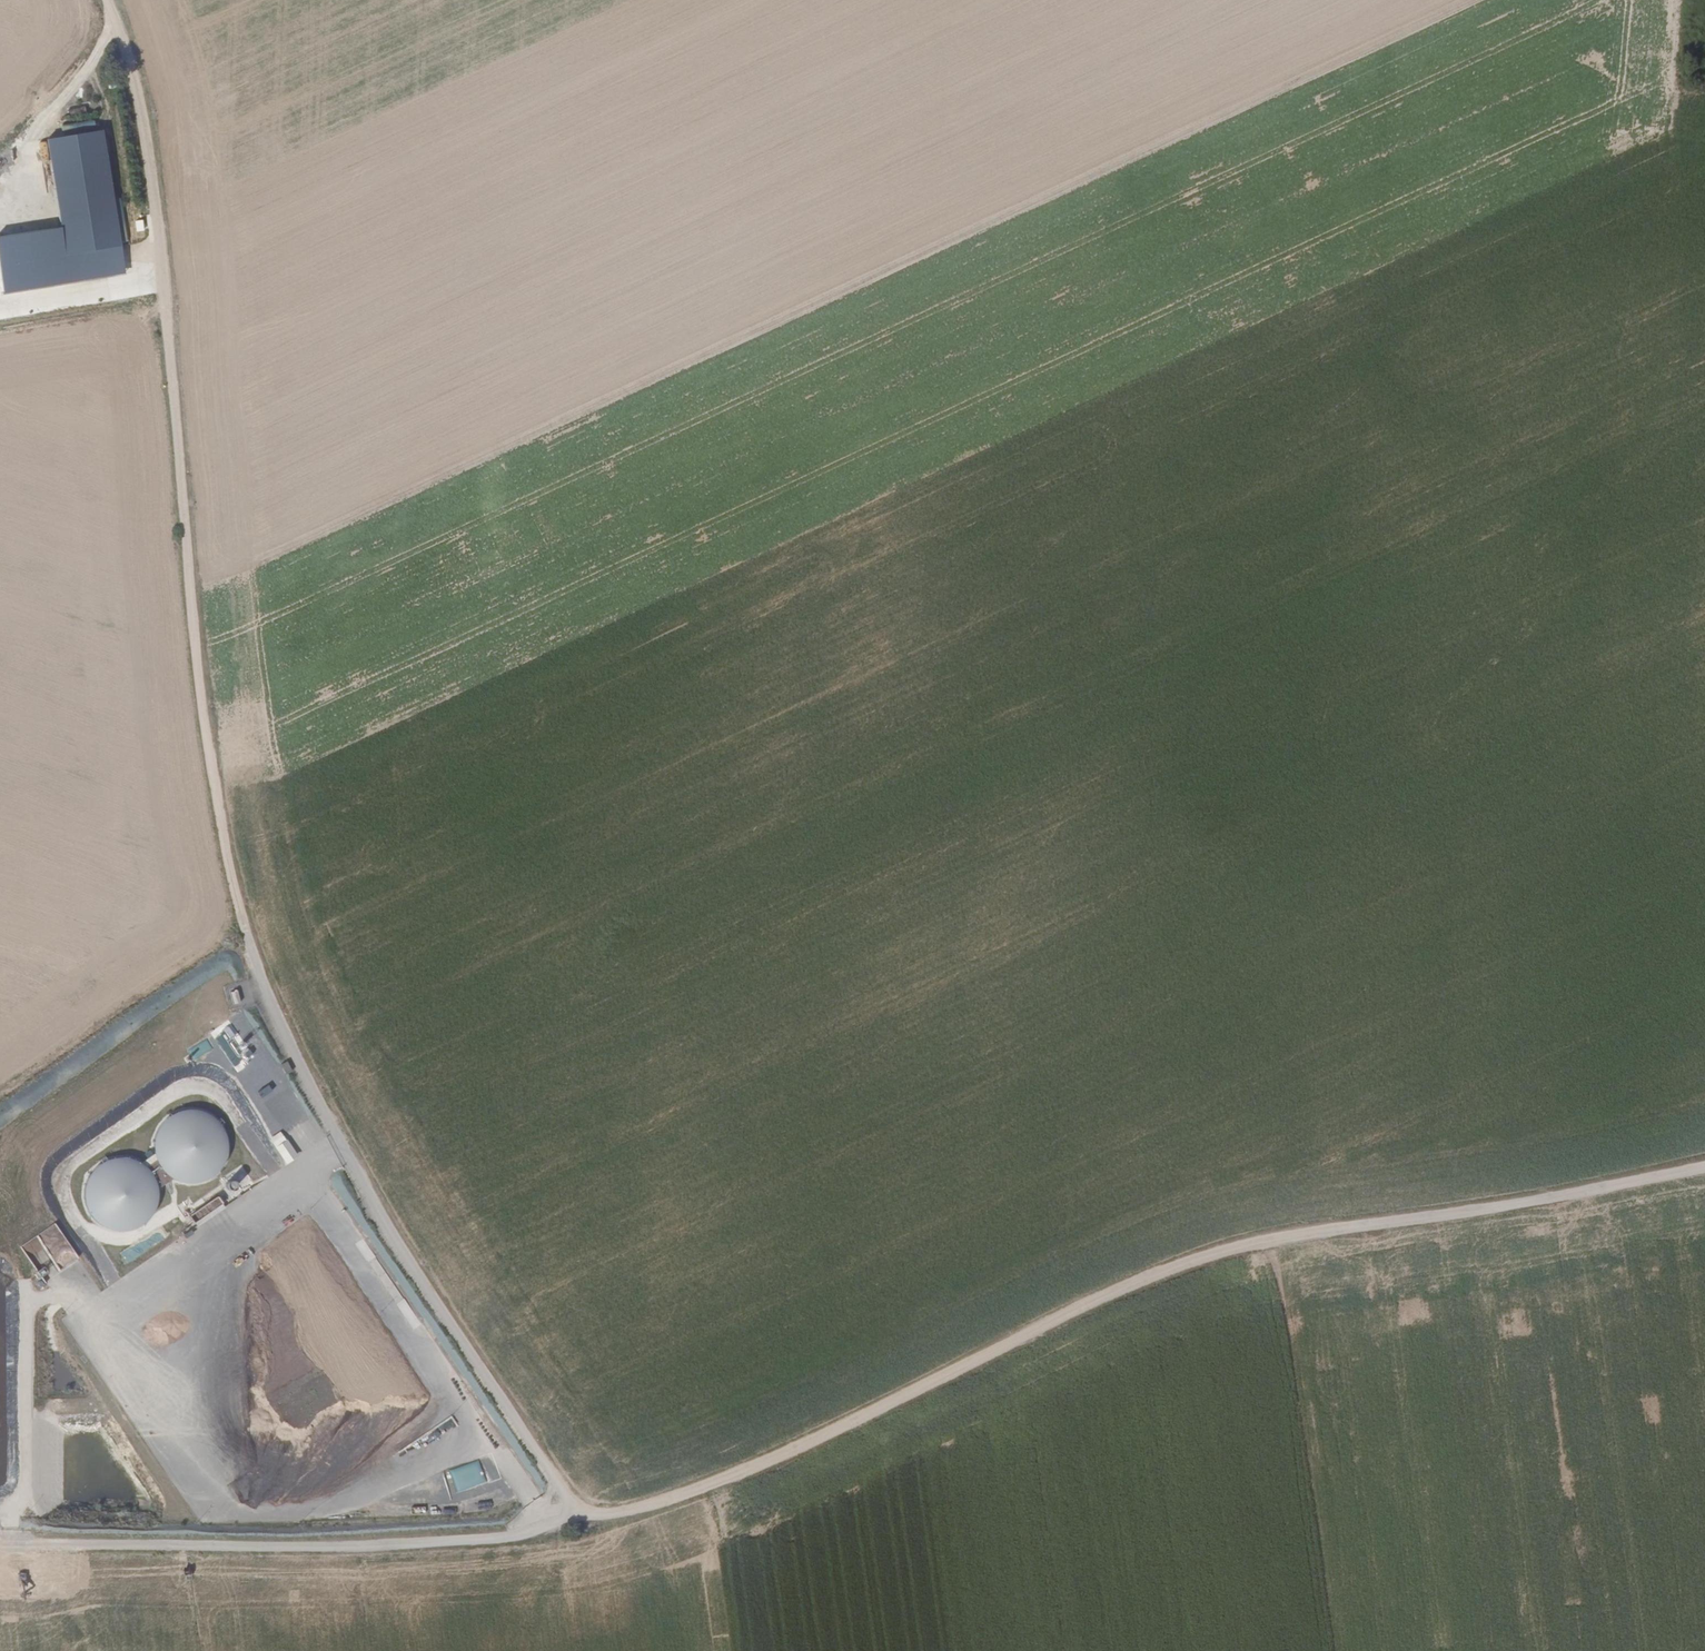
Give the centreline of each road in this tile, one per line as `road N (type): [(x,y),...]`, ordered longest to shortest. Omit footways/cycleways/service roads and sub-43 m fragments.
road 1 (track): [(105,0),(134,68),(157,190),(209,750),(250,932),(290,1042),(339,1136),(581,1516)]
road 2 (track): [(1704,1166),(1231,1246),(1094,1300),(738,1471),(637,1506),(581,1516)]
road 3 (track): [(581,1516),(487,1541),(0,1541)]
road 4 (track): [(116,26),(23,143),(23,193),(48,267),(163,255)]

